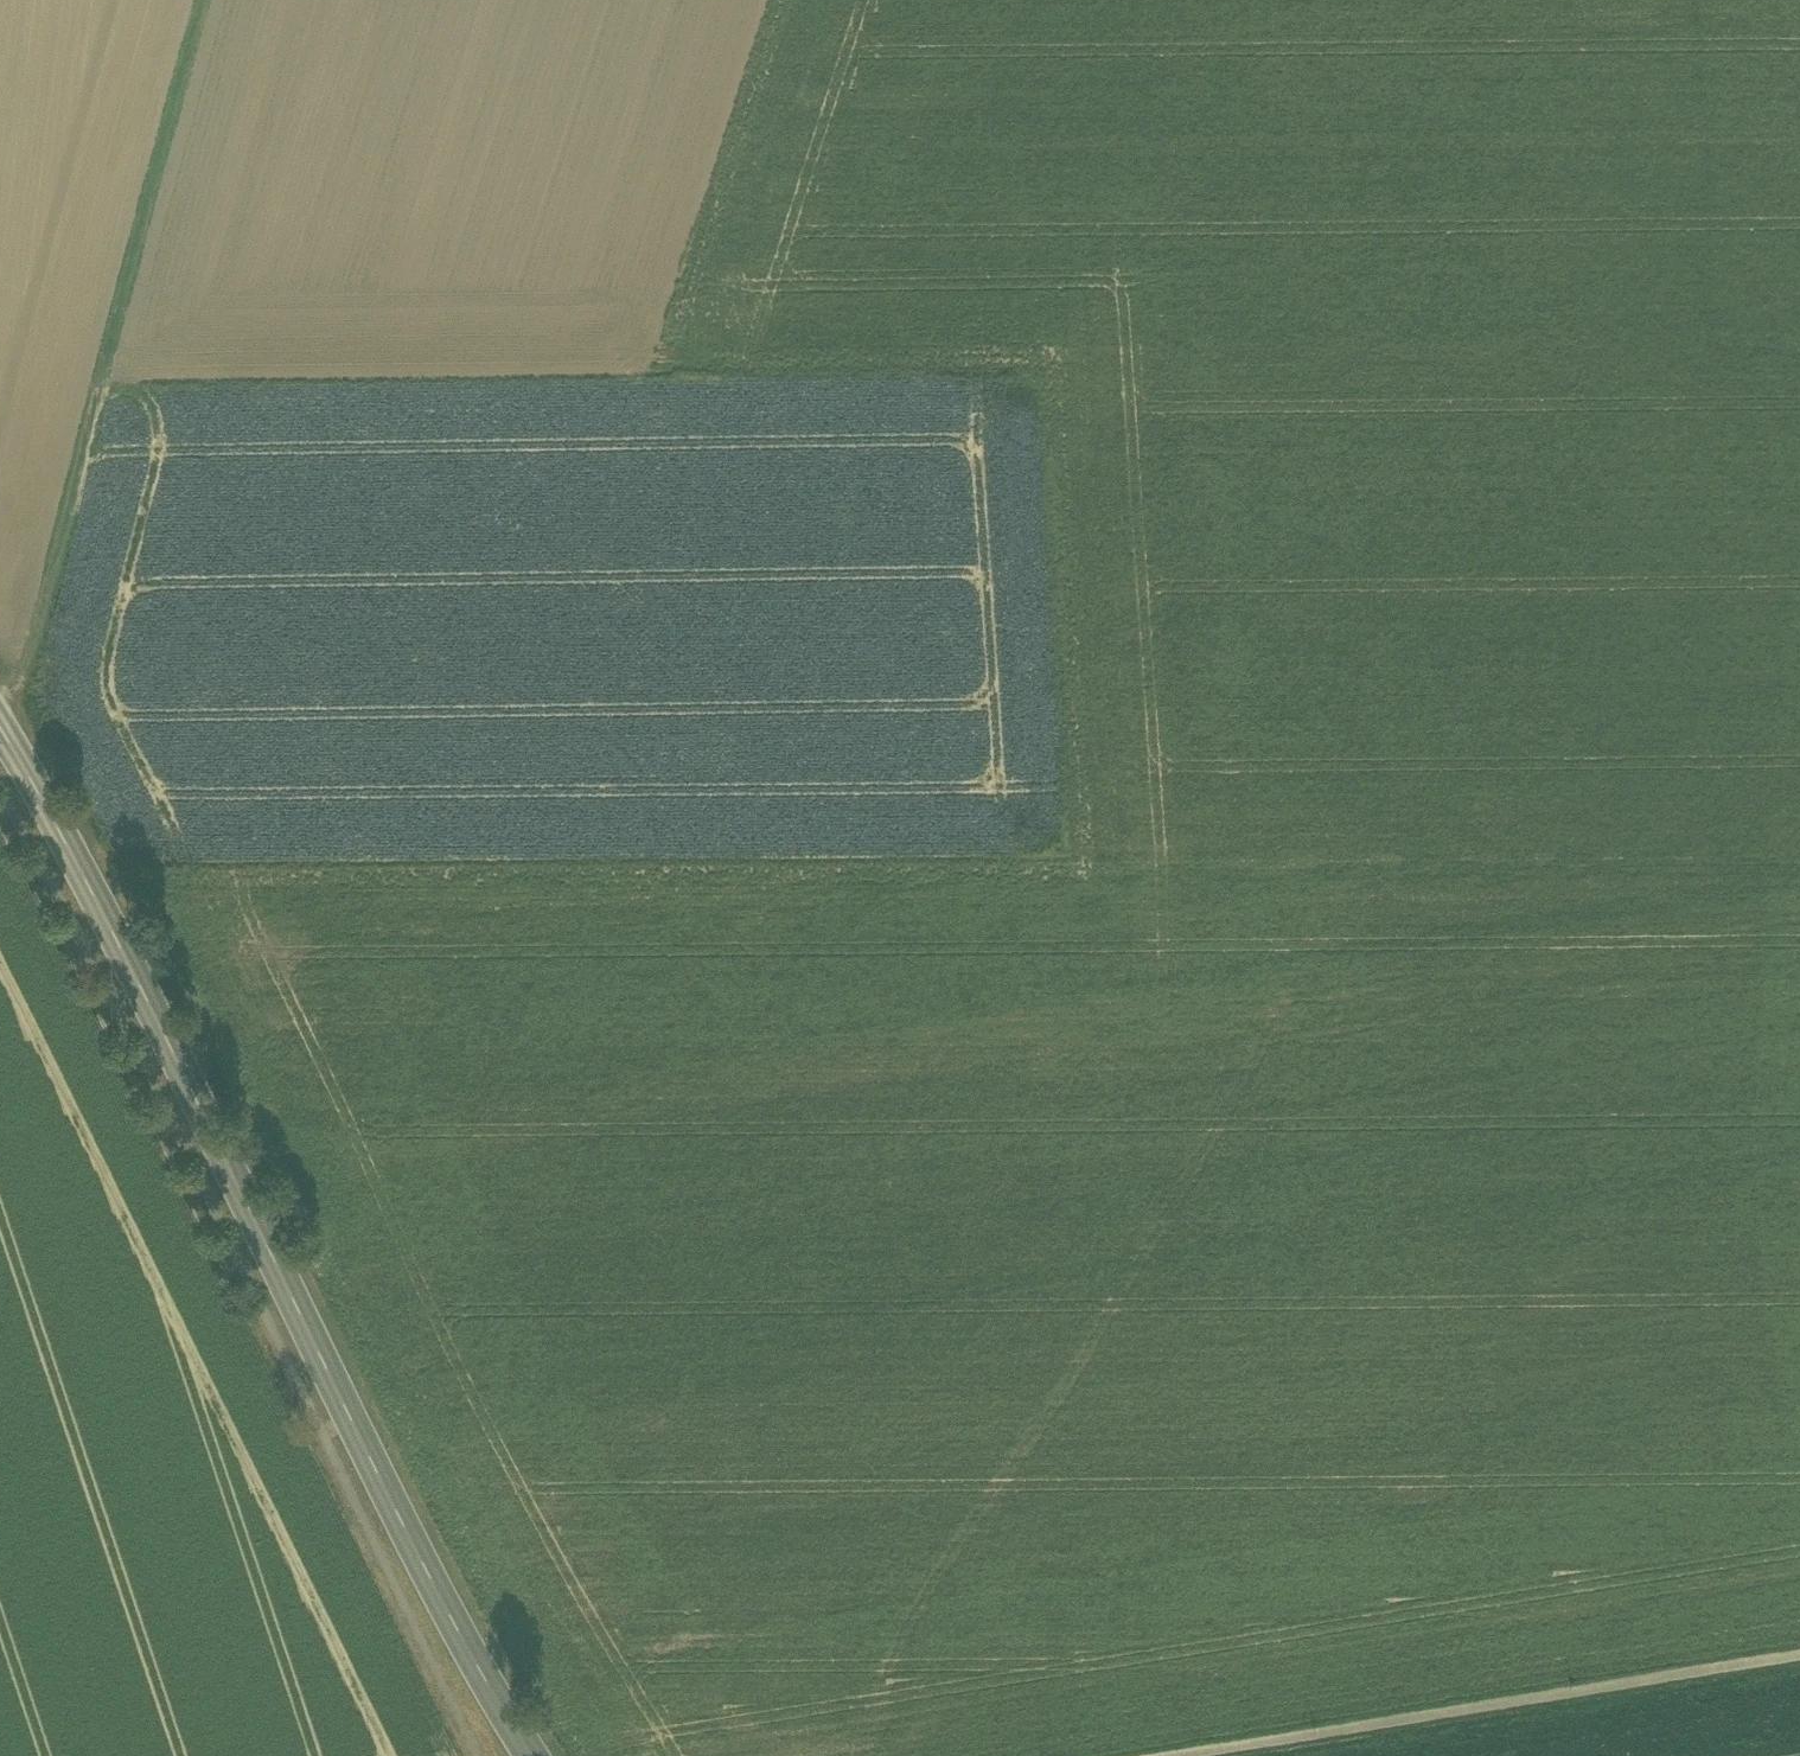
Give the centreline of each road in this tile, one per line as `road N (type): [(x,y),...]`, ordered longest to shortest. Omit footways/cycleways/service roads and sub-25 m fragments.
road 1 (primary): [(0,725),(117,940),(452,1619),(533,1755)]
road 2 (track): [(0,724),(25,671),(201,0)]
road 3 (track): [(1165,1755),(1799,1655)]

